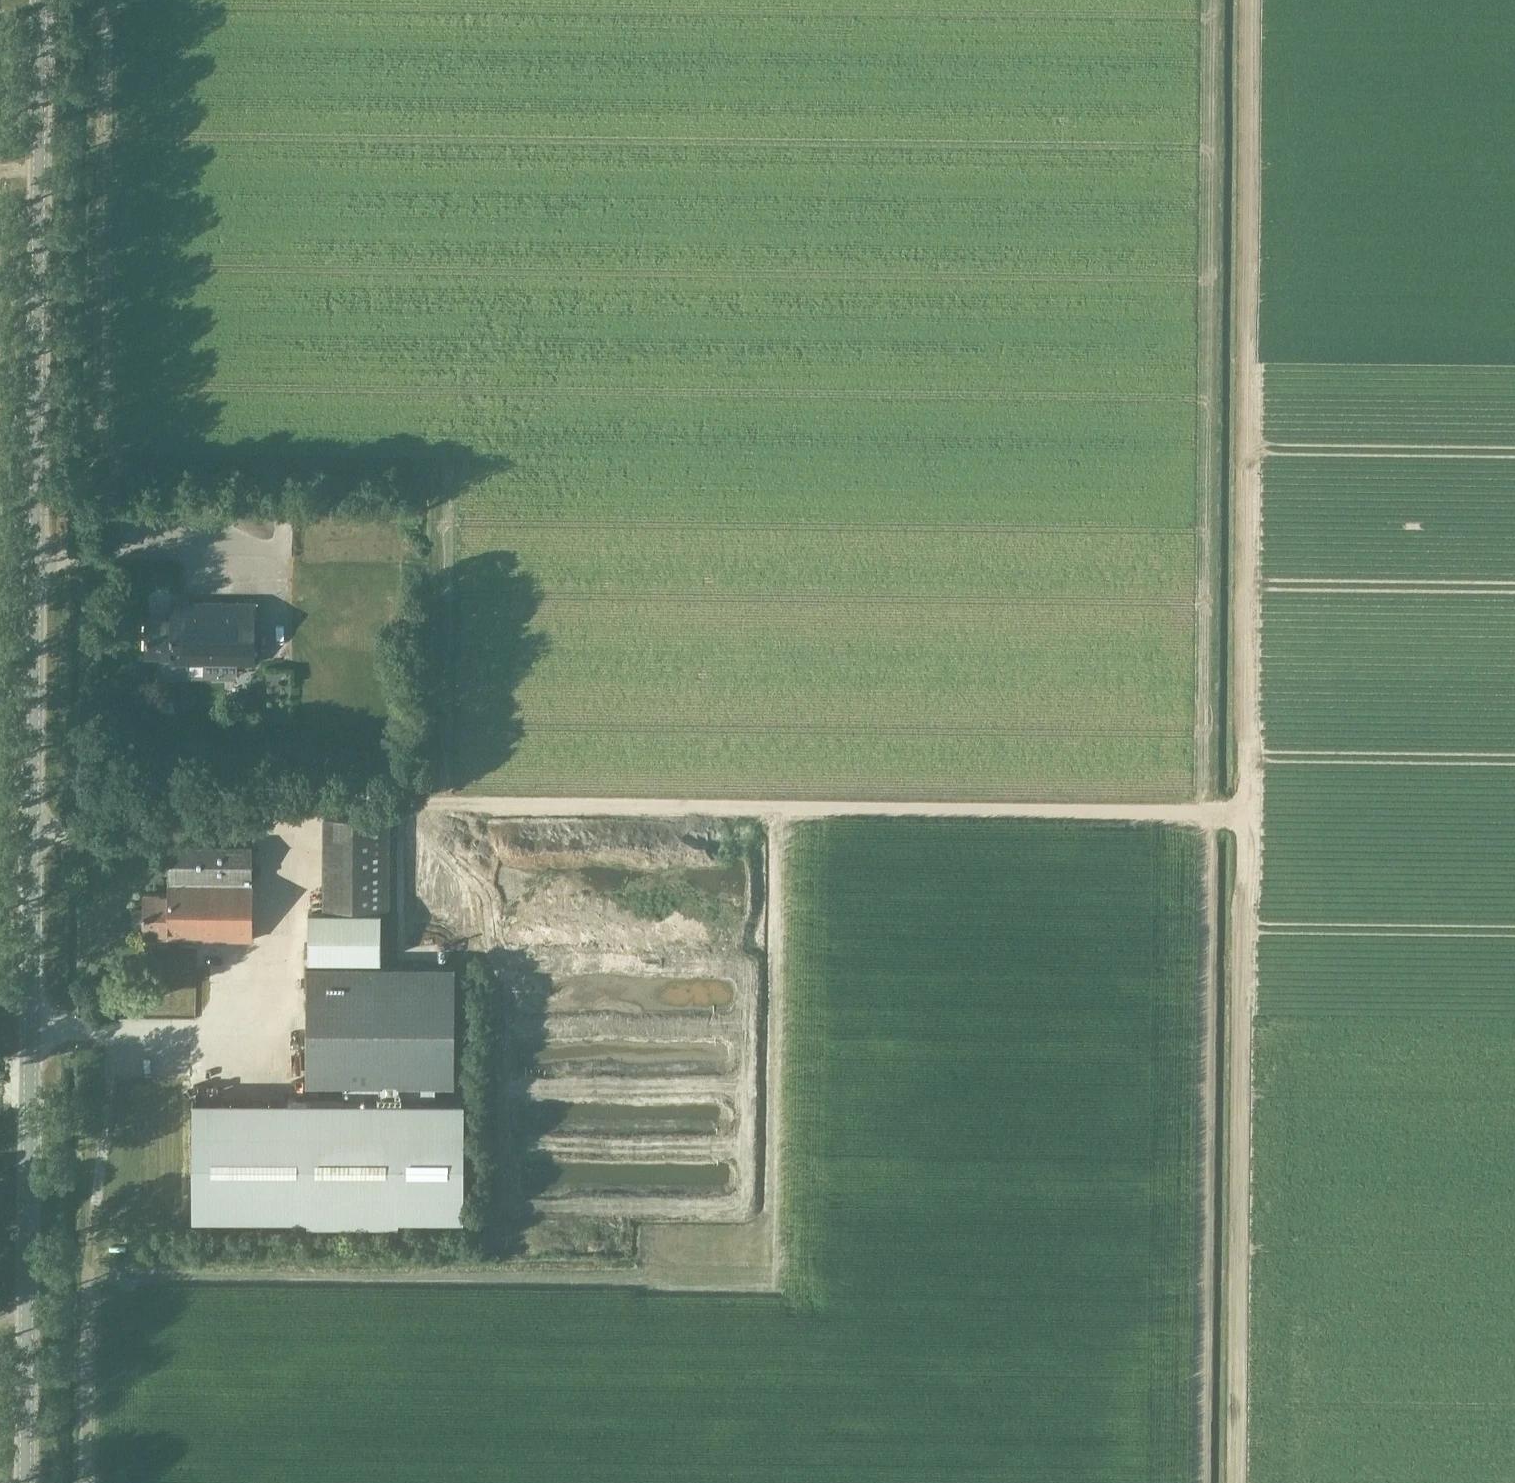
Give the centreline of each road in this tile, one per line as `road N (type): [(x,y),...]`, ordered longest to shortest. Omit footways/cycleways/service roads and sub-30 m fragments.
road 1 (unclassified): [(25,1482),(40,0)]

